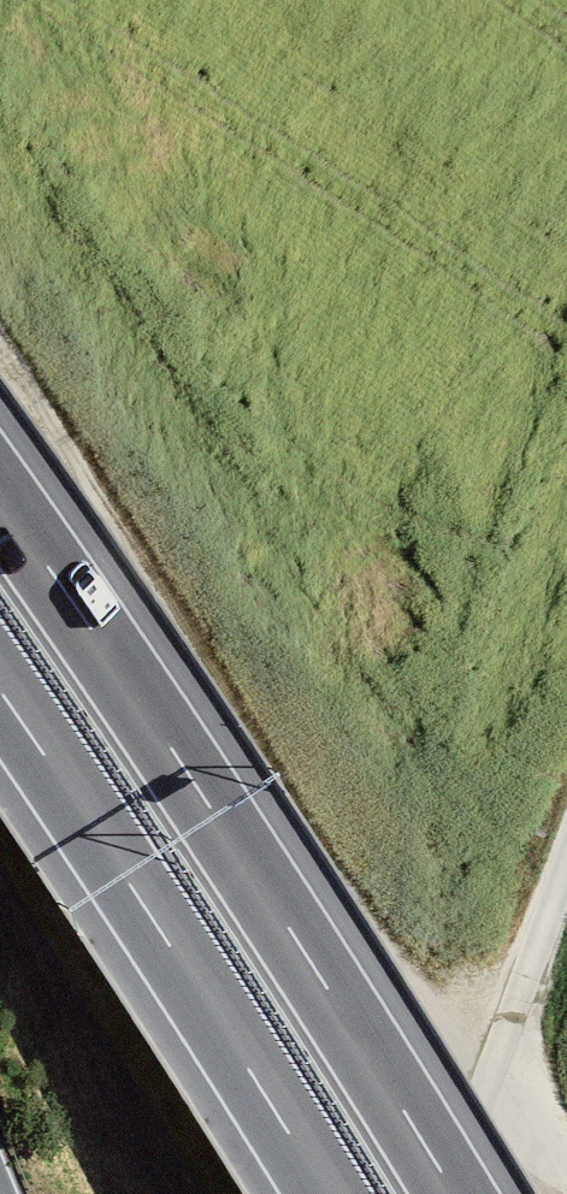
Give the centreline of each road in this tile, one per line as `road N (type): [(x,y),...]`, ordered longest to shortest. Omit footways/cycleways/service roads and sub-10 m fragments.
road 1 (track): [(0,371),(497,1092)]
road 2 (motorway): [(455,1193),(184,768),(0,499)]
road 3 (motorway): [(0,691),(326,1193)]
road 4 (track): [(566,868),(497,1092)]

